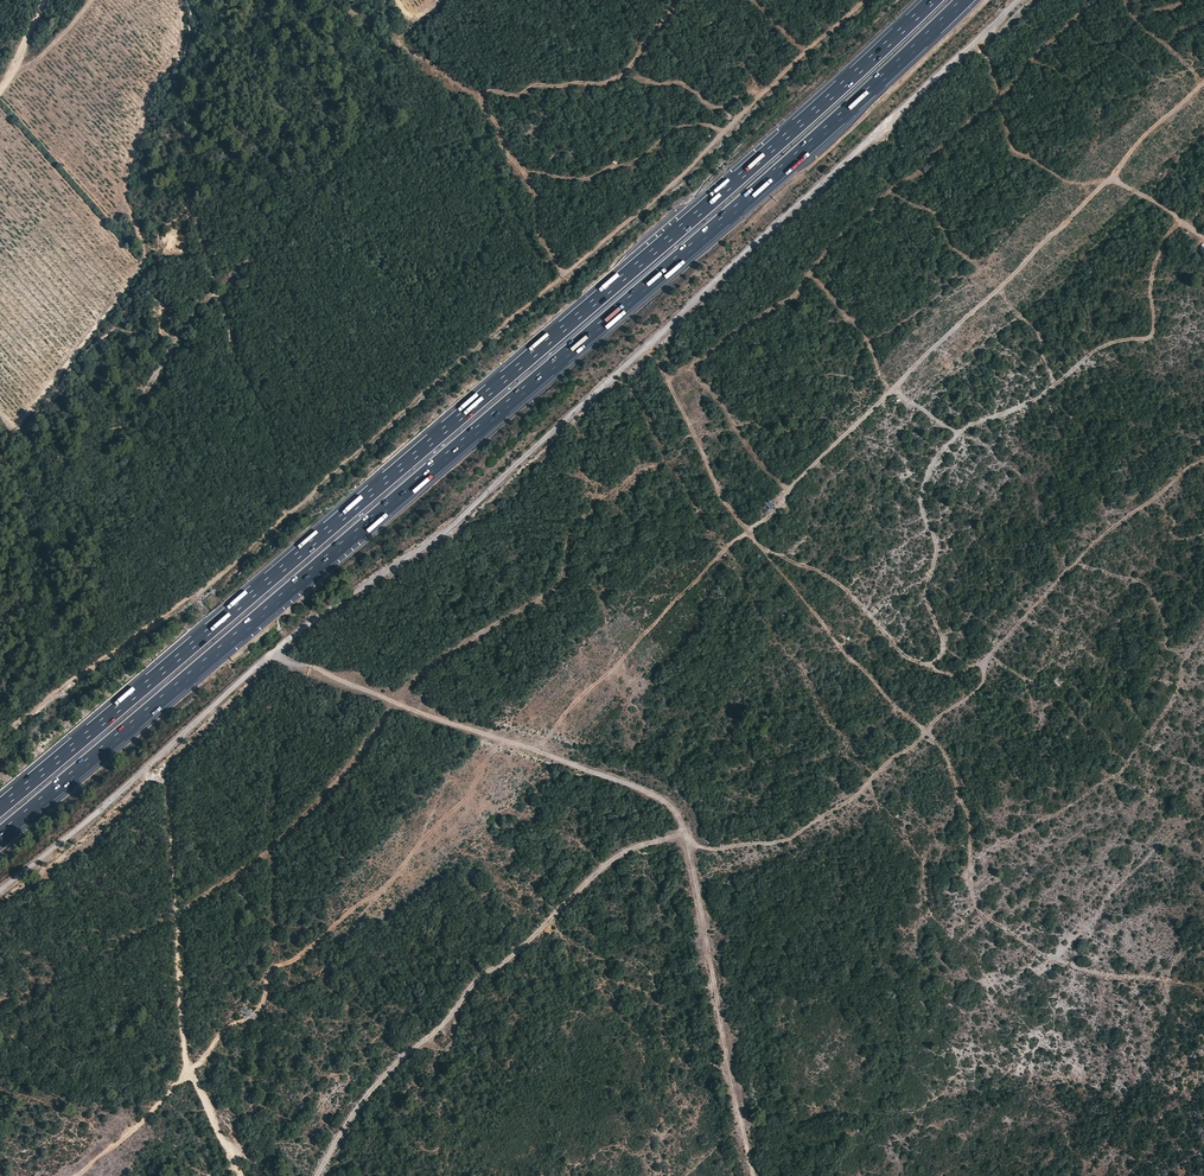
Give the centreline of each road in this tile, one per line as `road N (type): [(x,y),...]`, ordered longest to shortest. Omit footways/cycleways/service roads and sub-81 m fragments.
road 1 (track): [(0,887),(276,650),(447,531),(1024,0)]
road 2 (motorway): [(0,835),(695,243),(962,0)]
road 3 (motorway): [(932,0),(680,229),(0,807)]
road 4 (track): [(0,737),(205,587),(658,197),(864,0)]
road 5 (track): [(759,1175),(688,846),(710,852),(790,841),(857,794),(976,699),(984,668),(1096,539),(1203,460)]
road 6 (track): [(1203,84),(774,511),(732,542),(537,749)]
road 7 (track): [(505,740),(463,803),(377,894),(291,962),(275,965),(248,1019),(230,1025),(189,1070),(239,1175)]
road 8 (track): [(684,834),(633,847),(585,884),(396,1066),(315,1175)]
road 9 (track): [(77,1175),(189,1070),(167,783),(140,774)]
road 10 (track): [(928,732),(945,750),(969,818),(980,914),(1042,957),(1097,976),(1167,980),(1203,994)]
road 11 (track): [(505,740),(328,681),(276,650)]
road 12 (track): [(505,740),(674,806),(688,846)]

